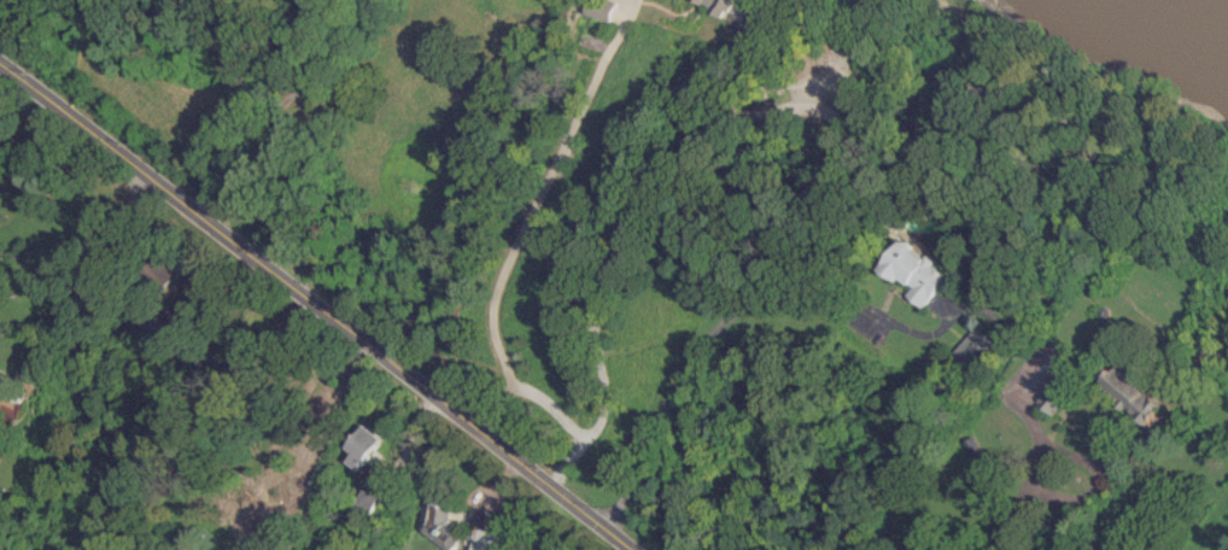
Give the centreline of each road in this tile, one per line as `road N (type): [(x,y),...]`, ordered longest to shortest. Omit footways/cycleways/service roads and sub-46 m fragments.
road 1 (tertiary): [(631,549),(0,64)]

